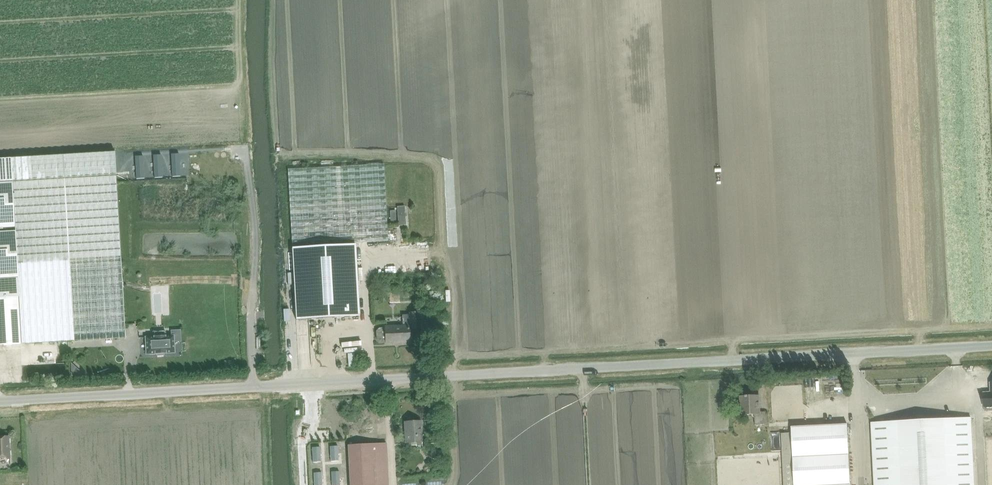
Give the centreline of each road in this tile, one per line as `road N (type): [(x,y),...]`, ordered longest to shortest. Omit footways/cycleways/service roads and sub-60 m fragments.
road 1 (unclassified): [(0,402),(991,349)]

